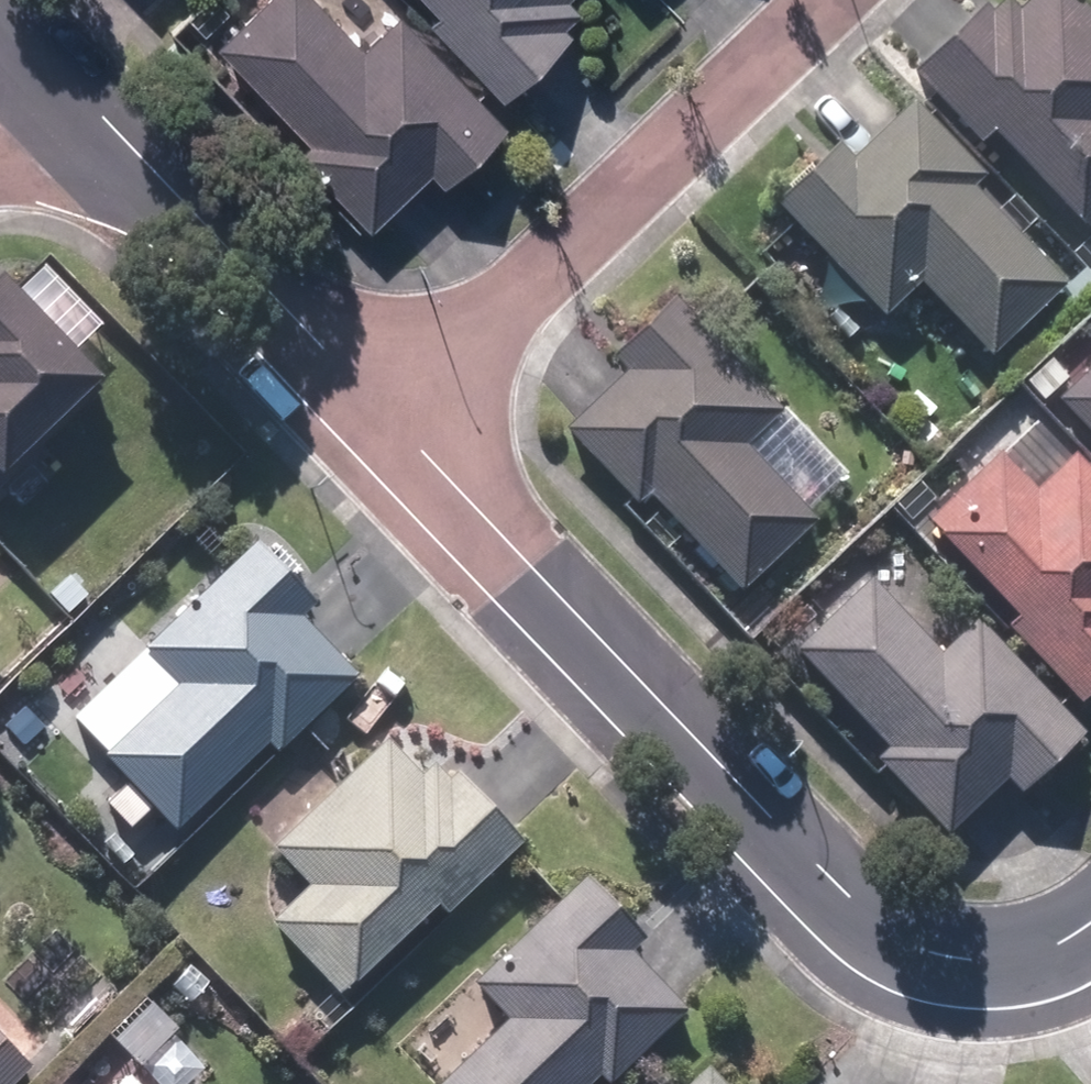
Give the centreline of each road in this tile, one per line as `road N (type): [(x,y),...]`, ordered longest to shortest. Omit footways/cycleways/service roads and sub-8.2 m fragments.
road 1 (residential): [(379,402),(857,908),(894,934),(962,958),(1010,958),(1090,924)]
road 2 (residential): [(379,402),(806,0)]
road 3 (residential): [(49,61),(379,402)]

